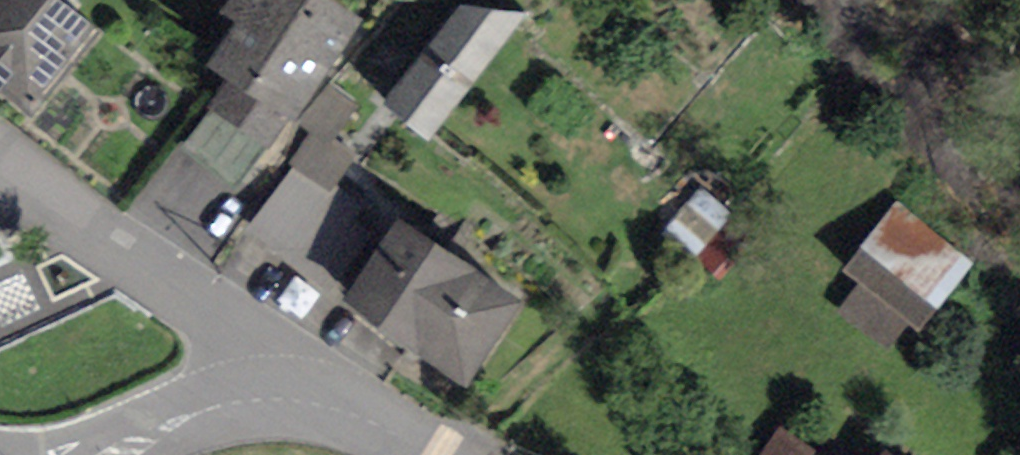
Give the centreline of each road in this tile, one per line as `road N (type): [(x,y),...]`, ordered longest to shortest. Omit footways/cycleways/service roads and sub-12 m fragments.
road 1 (residential): [(427,454),(334,409),(273,400),(183,422),(126,454)]

